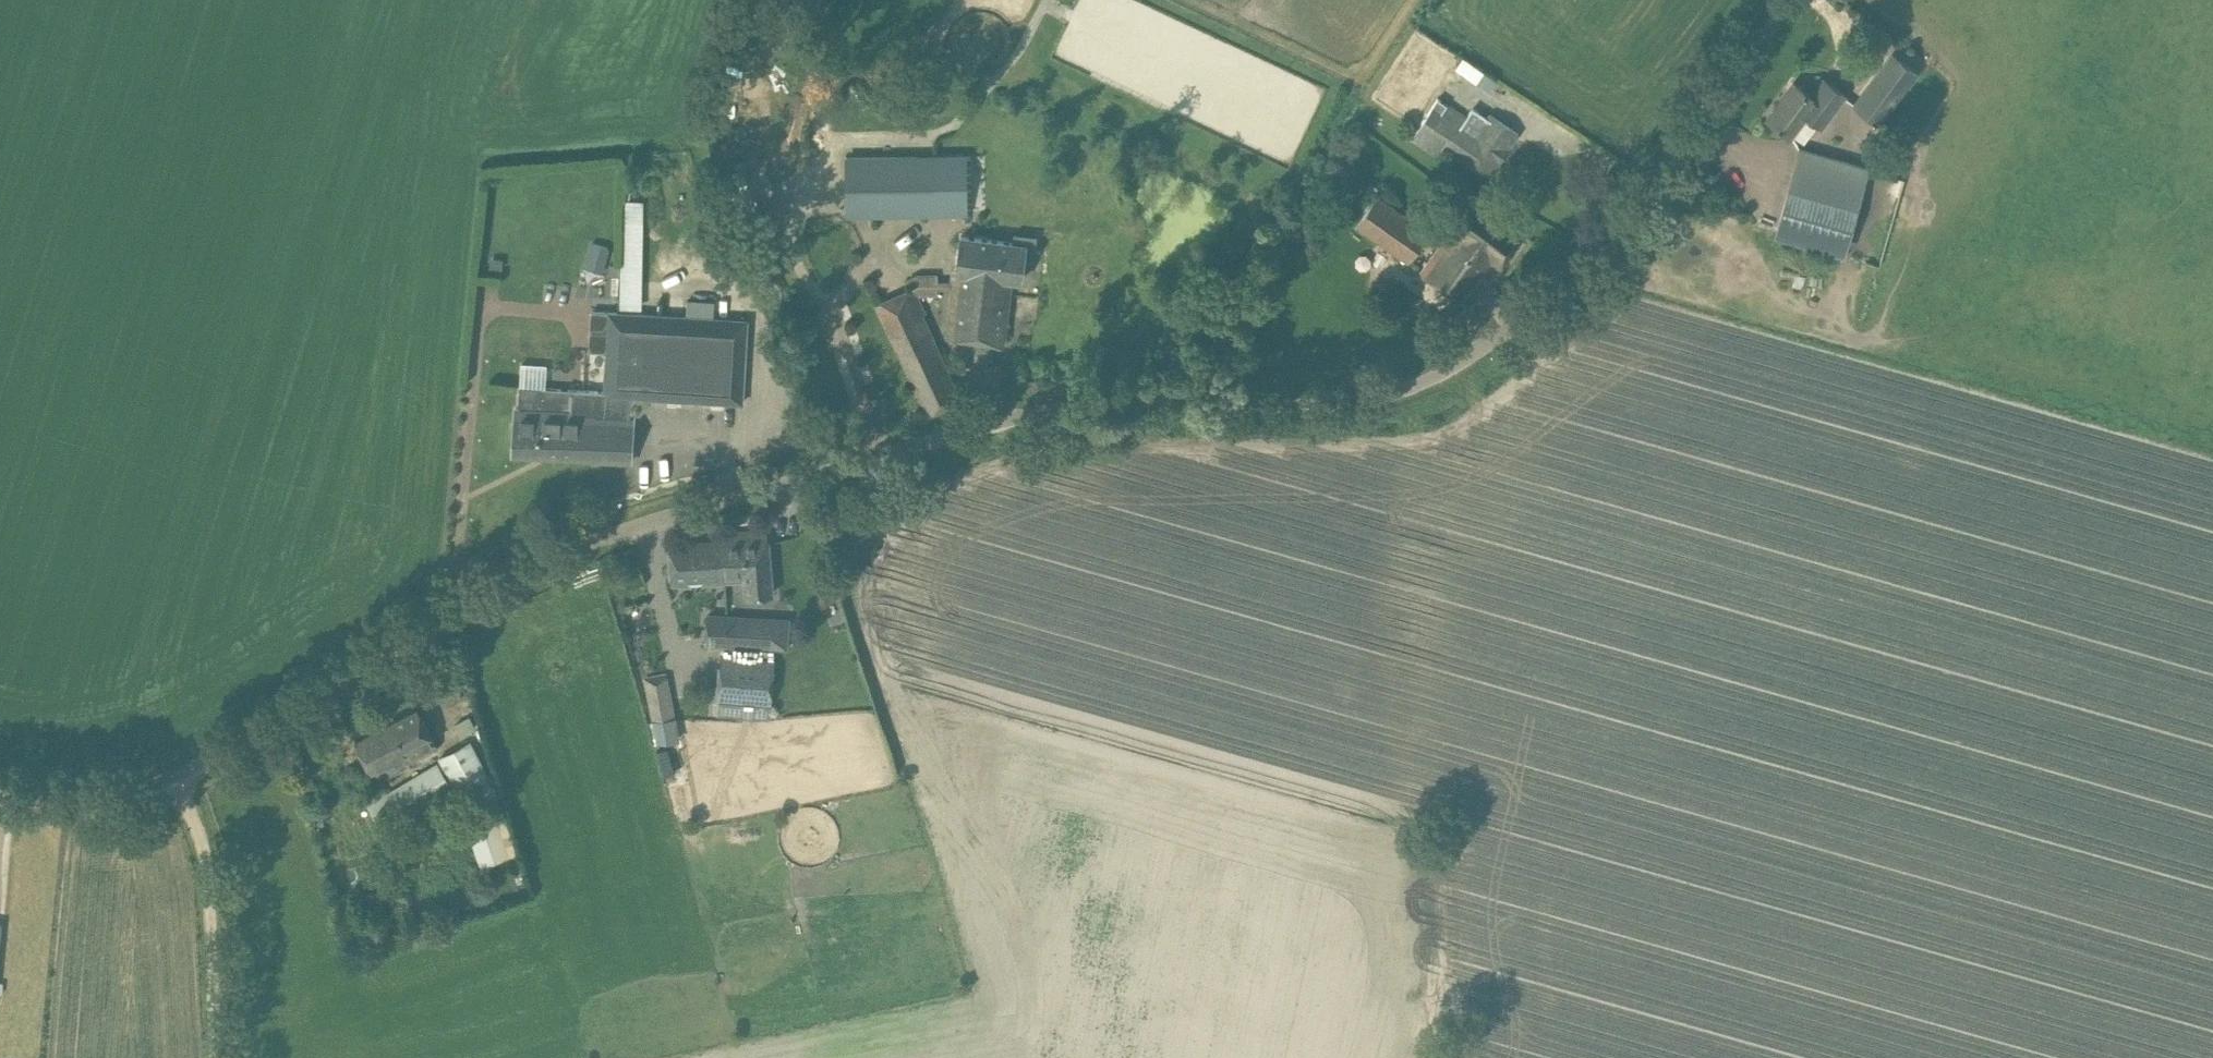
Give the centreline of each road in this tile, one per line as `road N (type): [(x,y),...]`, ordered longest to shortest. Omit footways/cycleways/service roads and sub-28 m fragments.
road 1 (unclassified): [(0,789),(172,777),(243,744),(527,571),(750,493),(1076,410),(1345,404),(1413,389),(1505,336),(1586,263),(1786,0)]
road 2 (track): [(213,1057),(212,884),(206,850),(172,777)]

